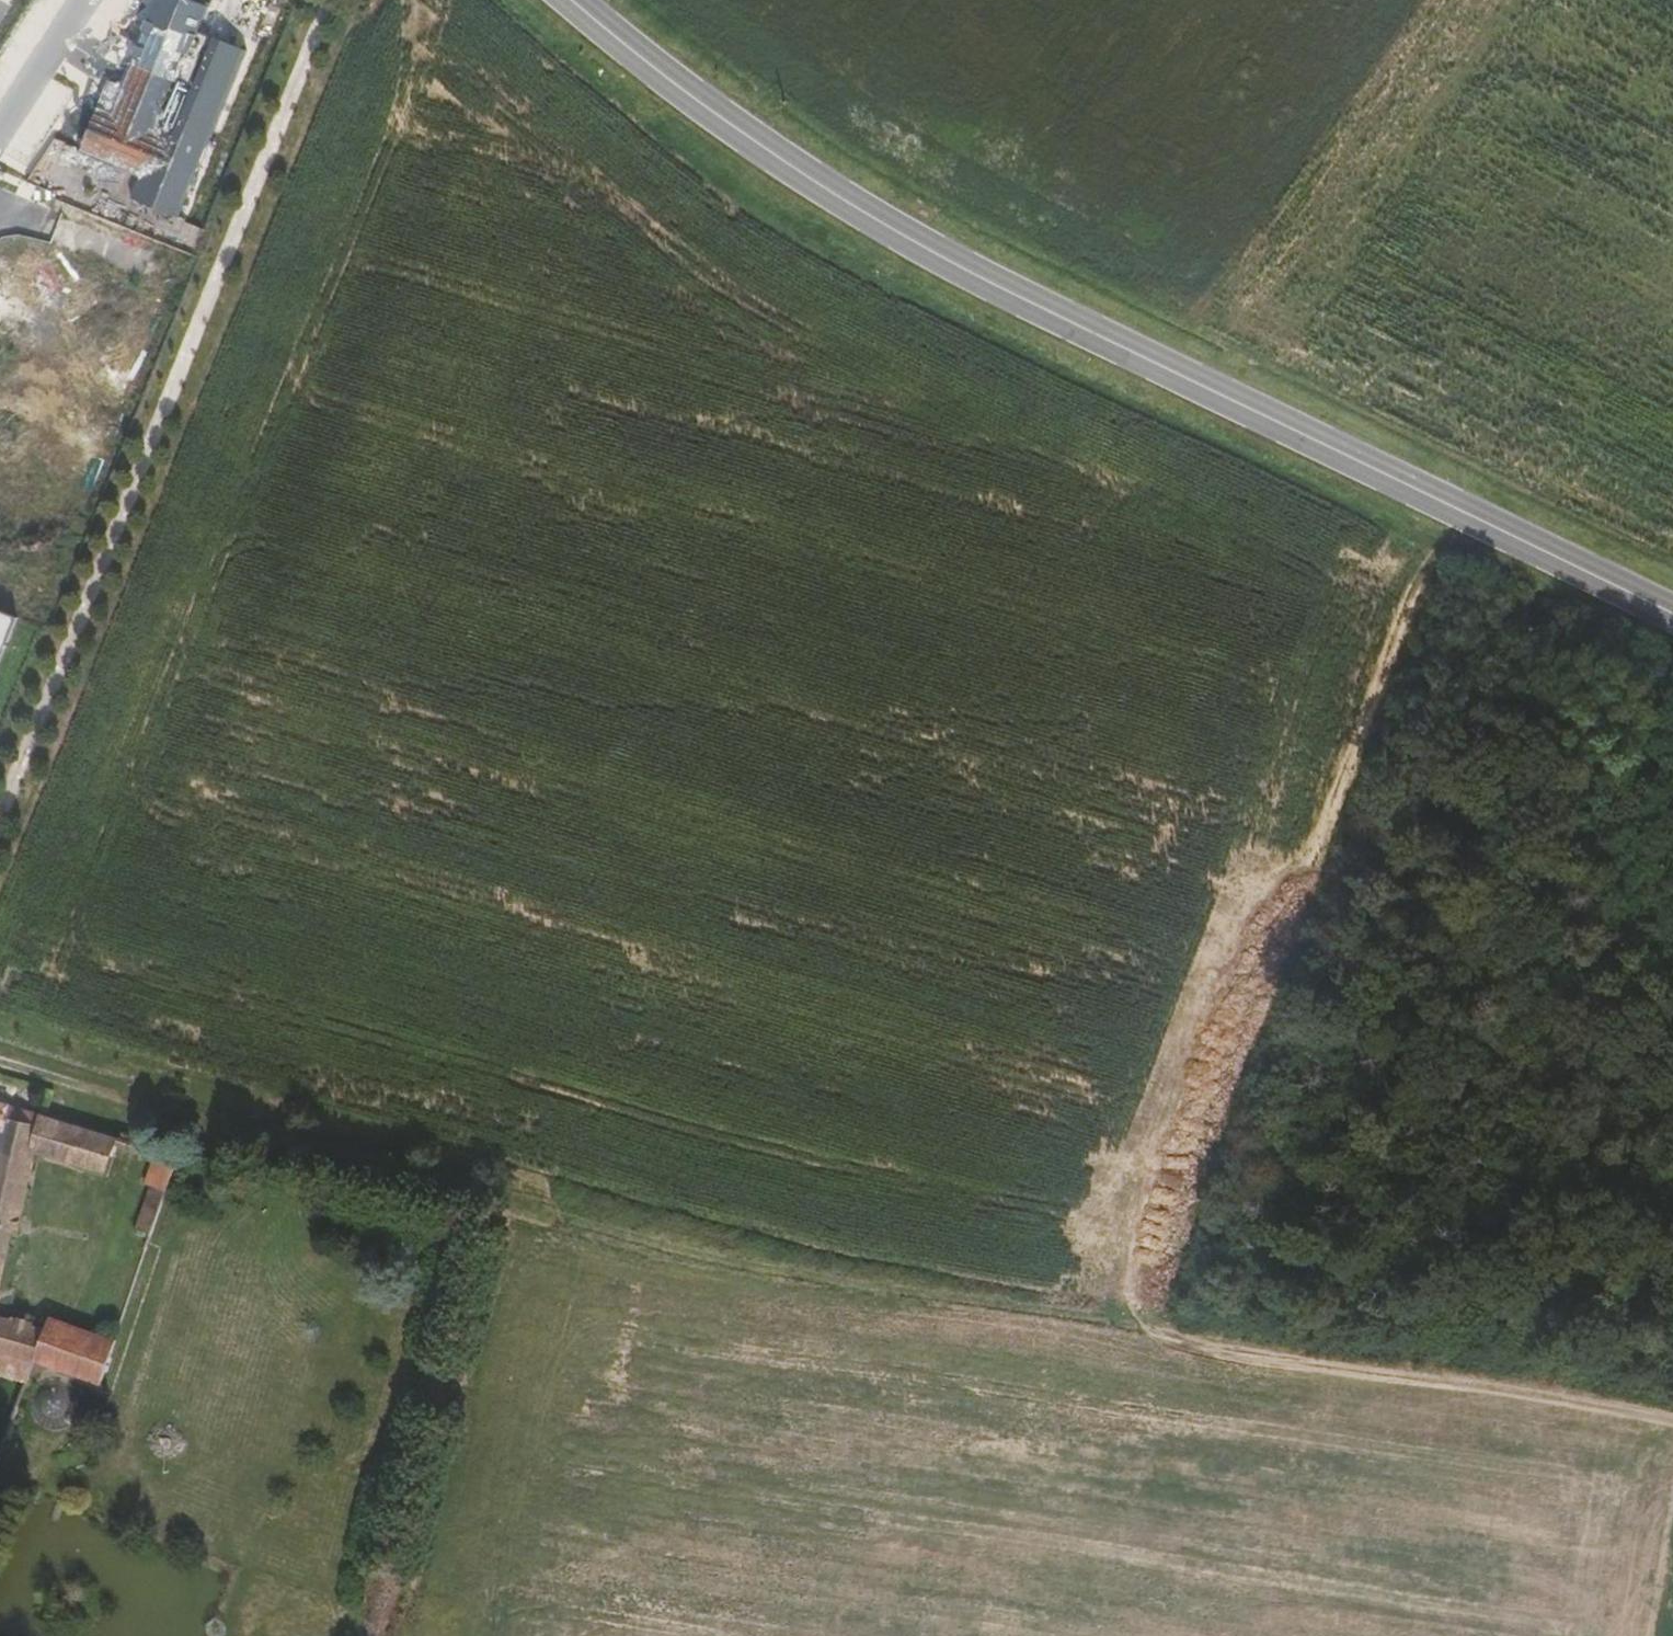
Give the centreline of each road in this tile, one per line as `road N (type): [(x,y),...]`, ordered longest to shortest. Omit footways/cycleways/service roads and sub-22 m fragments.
road 1 (secondary): [(575,0),(733,124),(952,261),(1672,614)]
road 2 (track): [(0,1046),(501,1193)]

